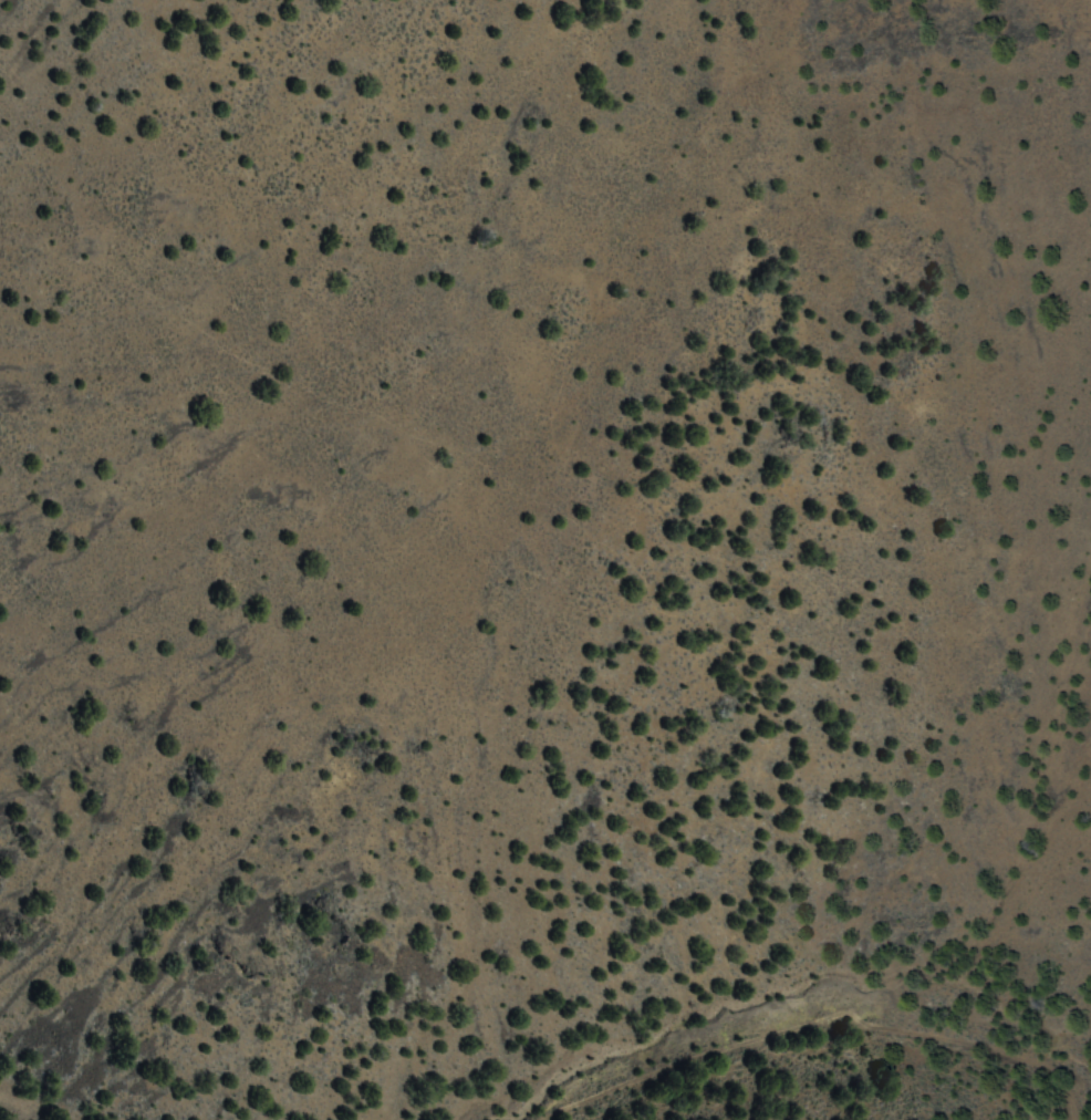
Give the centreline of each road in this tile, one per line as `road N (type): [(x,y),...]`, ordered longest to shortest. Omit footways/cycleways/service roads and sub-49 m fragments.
road 1 (track): [(549,1119),(705,1058),(834,1027),(954,1037),(1046,1066),(1064,1083),(1074,1119)]

